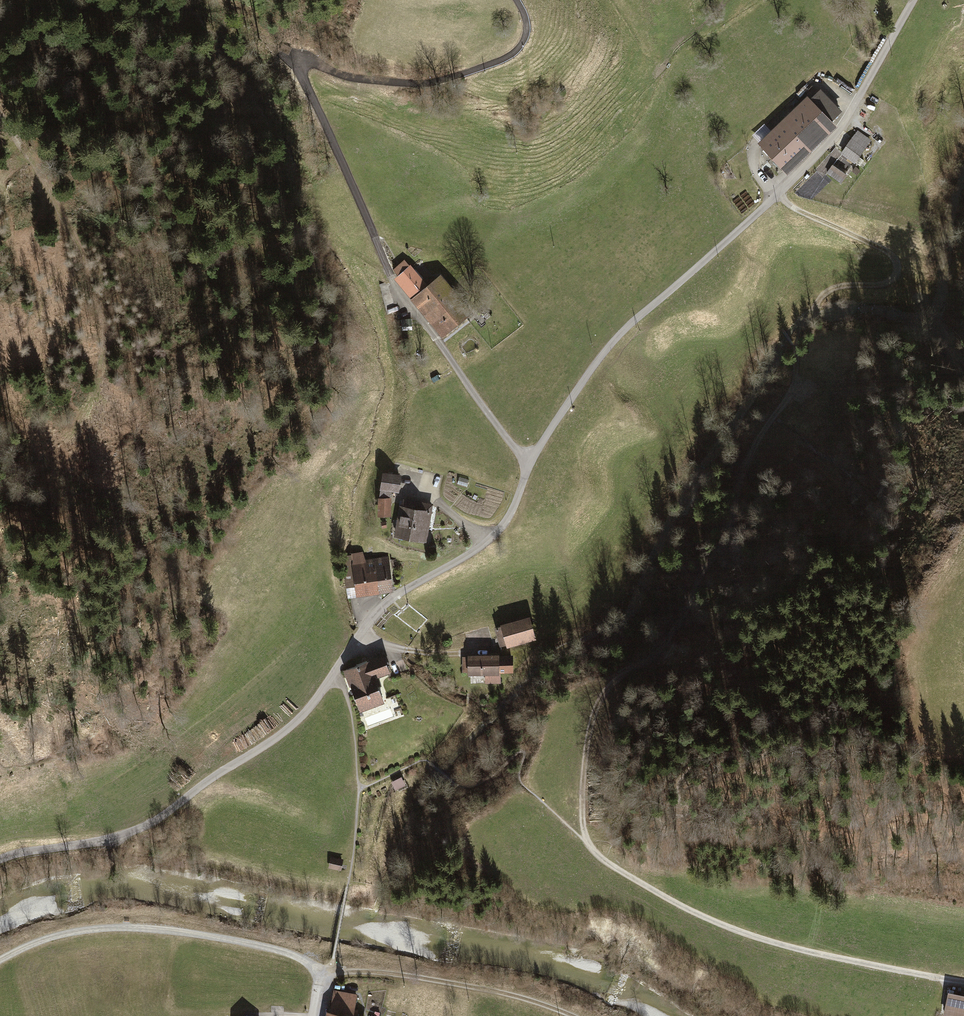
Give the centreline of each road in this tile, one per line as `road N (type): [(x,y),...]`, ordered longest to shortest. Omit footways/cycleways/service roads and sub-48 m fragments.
road 1 (unclassified): [(0,860),(126,832),(175,807),(301,716),(386,603),(488,541),(514,508),(550,428),(608,347),(827,144),(913,0)]
road 2 (track): [(778,194),(889,252),(898,270),(886,283),(835,288),(818,299),(801,334),(791,391),(754,448),(728,532),(687,612),(656,654),(599,701),(584,774),(589,844)]
road 3 (track): [(606,861),(738,930),(940,977)]
road 4 (track): [(0,959),(63,934),(148,928),(276,950),(301,959),(315,975)]
road 5 (track): [(315,975),(403,975),(573,1015)]

